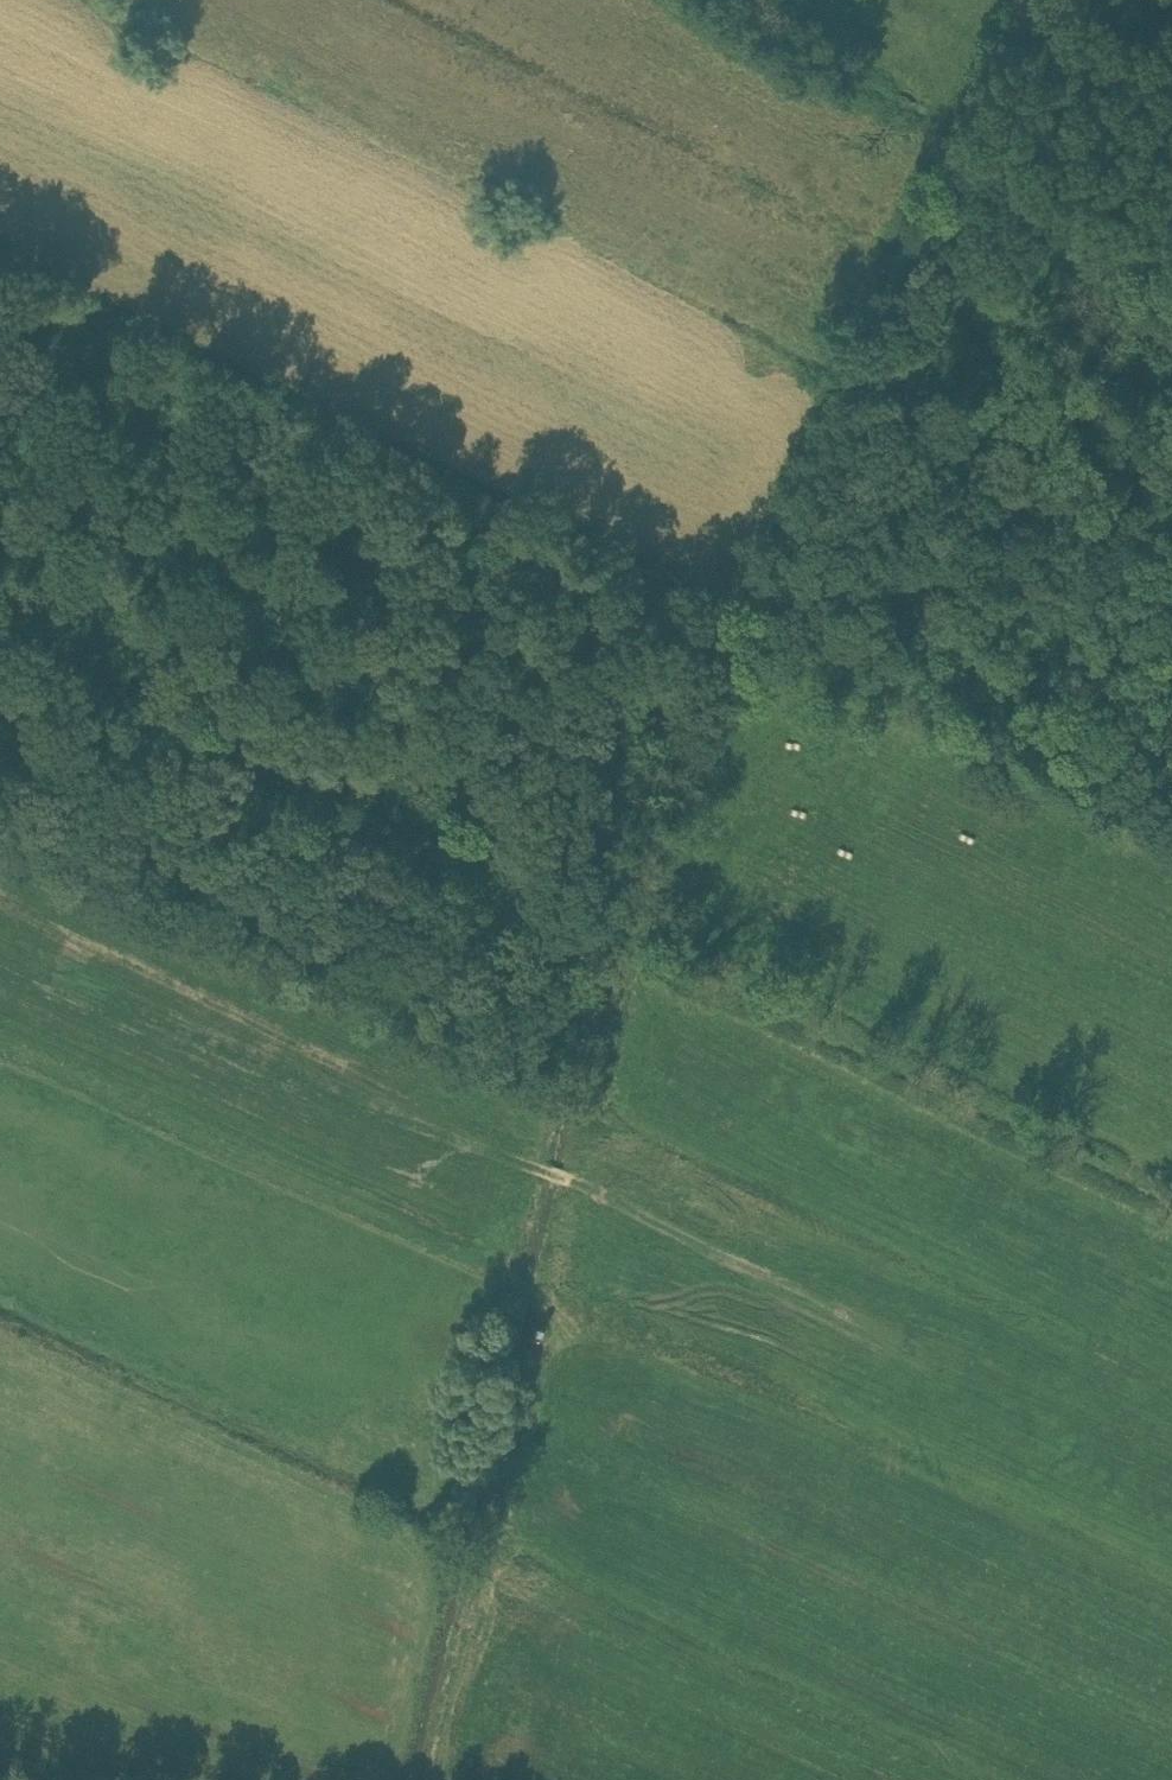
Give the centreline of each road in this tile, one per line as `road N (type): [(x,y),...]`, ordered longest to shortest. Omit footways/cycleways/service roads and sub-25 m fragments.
road 1 (track): [(497,1564),(0,1333)]

